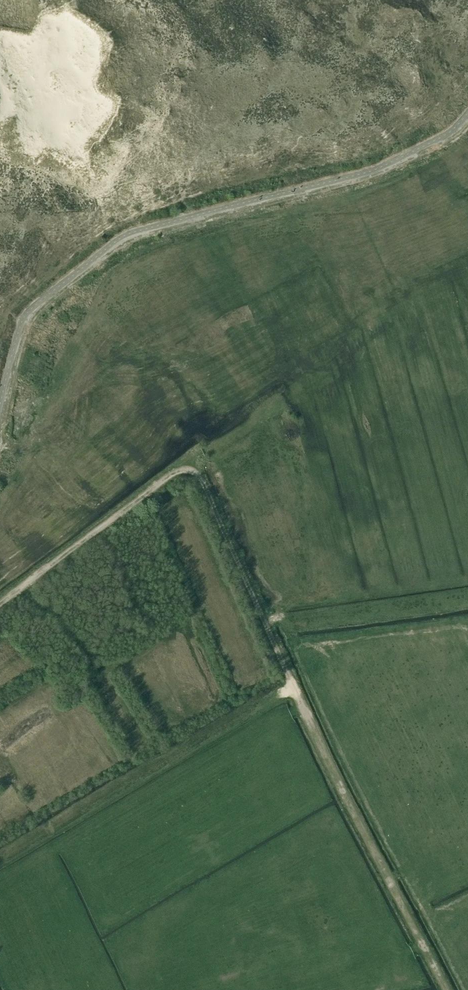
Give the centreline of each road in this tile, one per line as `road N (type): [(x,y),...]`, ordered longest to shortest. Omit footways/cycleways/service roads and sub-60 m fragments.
road 1 (track): [(447,989),(343,795),(194,472),(168,477),(0,604)]
road 2 (track): [(0,433),(31,321),(125,242),(383,172),(467,123)]

